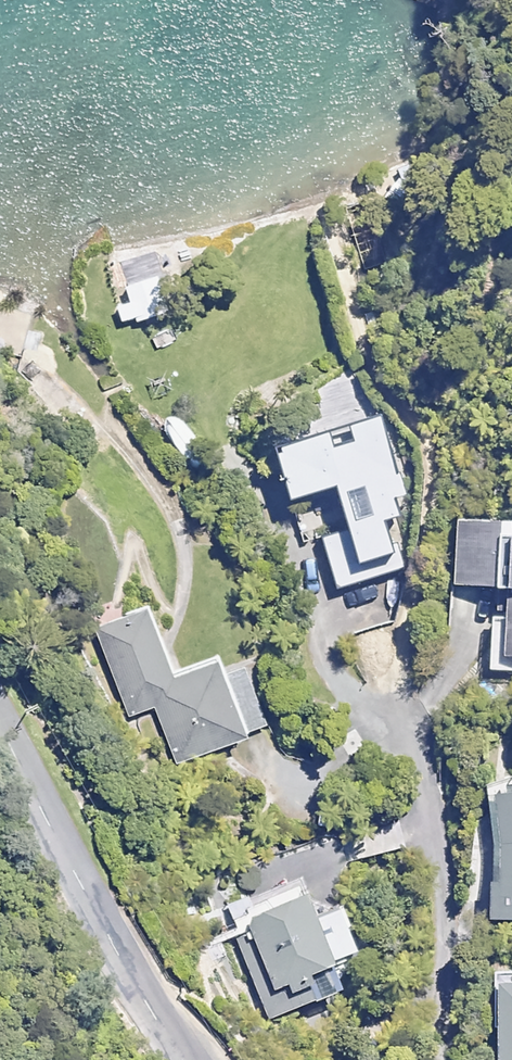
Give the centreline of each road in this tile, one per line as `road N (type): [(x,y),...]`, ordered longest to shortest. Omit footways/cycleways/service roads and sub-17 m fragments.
road 1 (tertiary): [(183,1059),(114,952),(0,736)]

